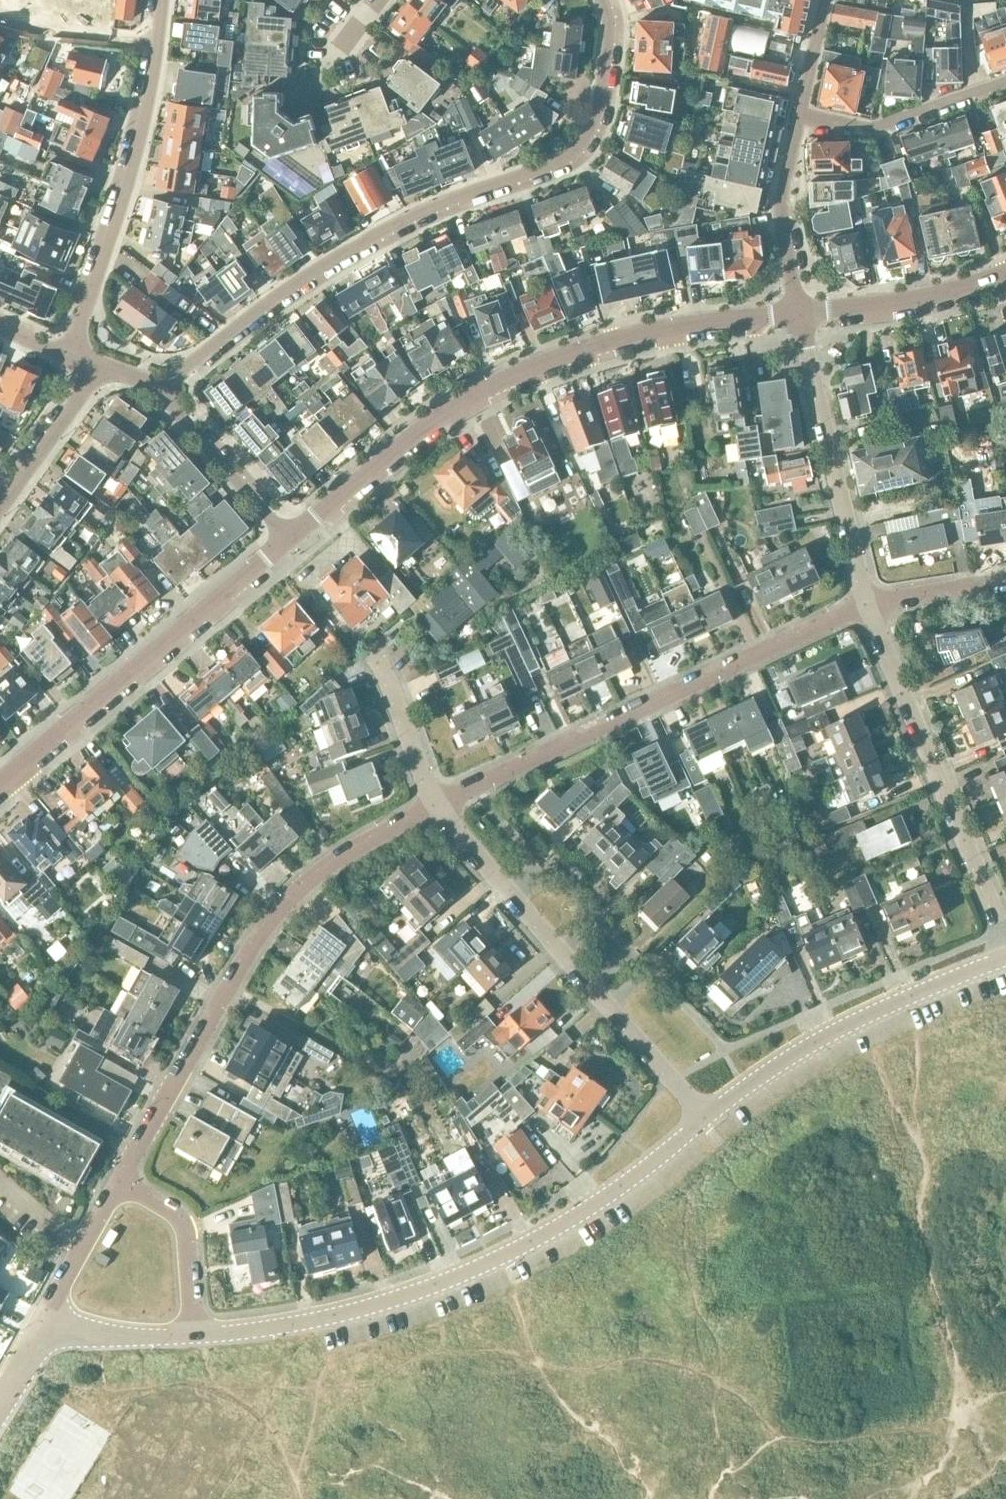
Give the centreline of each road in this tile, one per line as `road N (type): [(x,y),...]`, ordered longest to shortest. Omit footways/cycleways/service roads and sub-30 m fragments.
road 1 (residential): [(170,394),(191,367),(368,240),(510,179),(584,135),(604,82),(611,25),(604,0)]
road 2 (residential): [(290,539),(453,410),(543,366),(638,335),(799,314)]
road 3 (tertiary): [(196,1332),(348,1311),(451,1278),(582,1212),(706,1117)]
road 4 (residential): [(123,1180),(264,939),(338,861),(440,804)]
road 5 (residential): [(440,804),(870,600)]
road 6 (residential): [(706,1117),(440,804)]
road 7 (residential): [(0,785),(290,539)]
road 8 (residential): [(1005,937),(870,600)]
road 9 (tertiary): [(706,1117),(838,1029),(1005,954)]
road 10 (residential): [(158,43),(79,361)]
road 11 (residential): [(870,600),(799,314)]
road 12 (residential): [(801,115),(873,126),(1005,81)]
road 13 (residential): [(799,314),(955,291),(1005,272)]
road 14 (residential): [(801,115),(781,205),(799,314)]
road 15 (residential): [(290,539),(170,394)]
road 16 (residential): [(196,1332),(190,1236),(123,1180)]
road 17 (residential): [(98,371),(0,510)]
road 18 (residential): [(440,804),(377,654)]
road 19 (residential): [(46,1323),(123,1180)]
road 20 (residential): [(158,43),(0,21)]
road 21 (tertiary): [(46,1323),(196,1332)]
road 22 (residential): [(870,600),(1005,578)]

